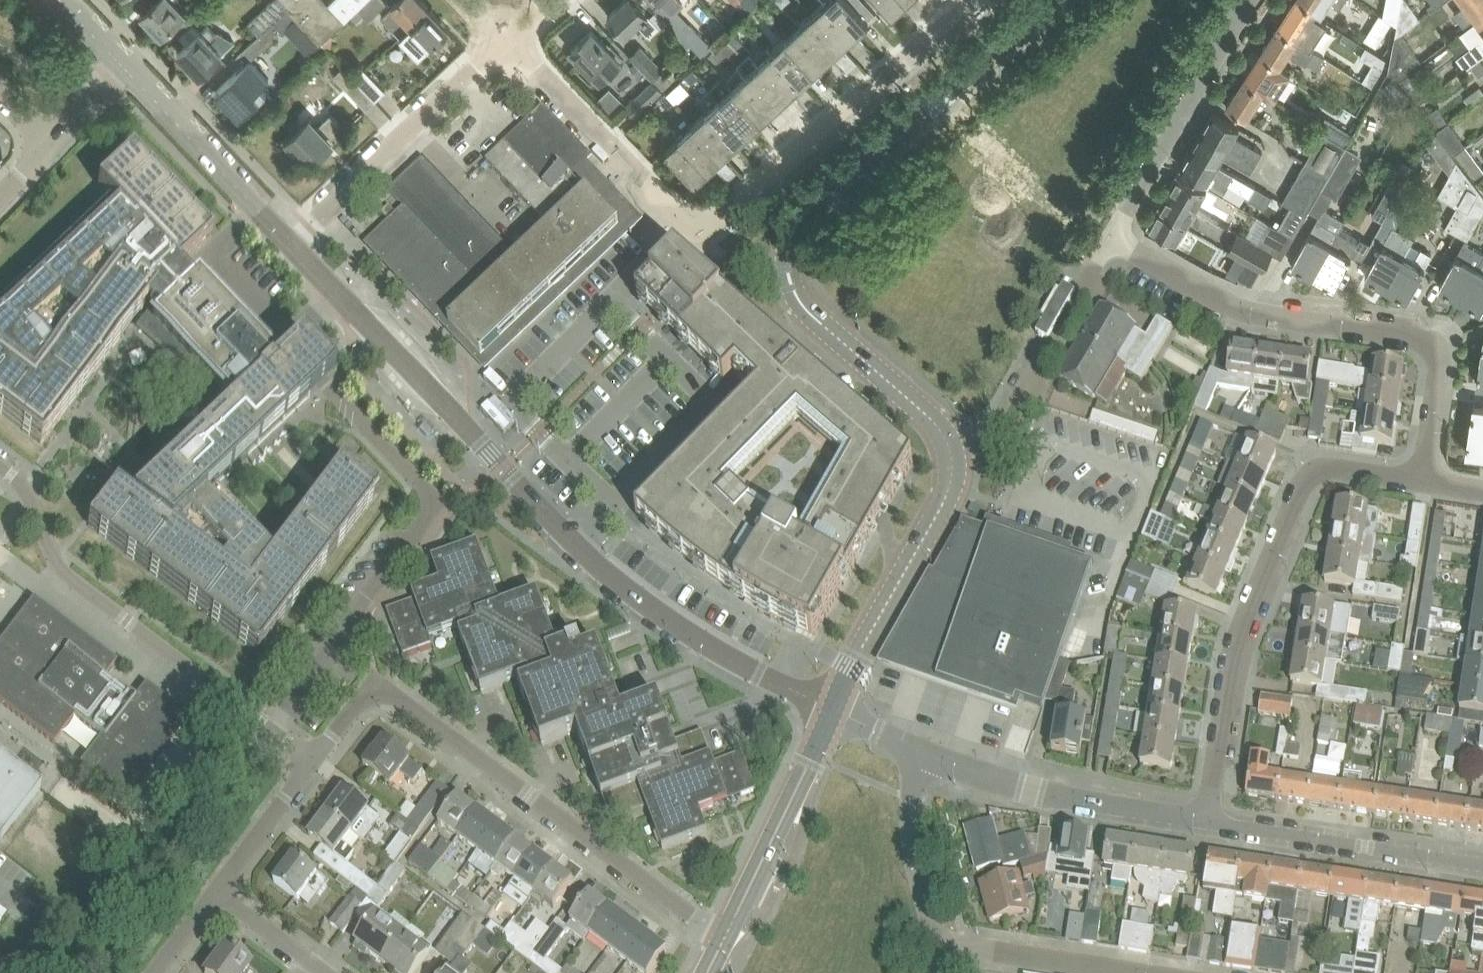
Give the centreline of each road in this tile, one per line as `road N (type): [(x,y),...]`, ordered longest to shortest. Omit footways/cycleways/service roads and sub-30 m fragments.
road 1 (tertiary): [(833,709),(948,489),(952,458),(924,412),(798,299),(790,241),(810,206),(1052,0)]
road 2 (residential): [(833,709),(694,634),(597,563),(292,244)]
road 3 (residential): [(507,37),(704,240),(985,0)]
road 4 (unclassified): [(1422,480),(1438,376),(1434,348),(1408,336),(1254,313),(1111,237)]
road 5 (unclassified): [(1422,480),(1338,467),(1315,471),(1301,484),(1234,646),(1206,817)]
road 6 (residential): [(0,465),(26,488),(60,568),(313,760)]
road 7 (residential): [(725,936),(401,700),(374,692)]
road 8 (residential): [(292,244),(507,37)]
road 9 (unclassified): [(925,752),(1016,785),(1206,817)]
road 10 (unclassified): [(1206,817),(1482,864)]
road 11 (unclassified): [(1111,237),(1251,0)]
road 12 (tertiary): [(725,936),(833,709)]
road 13 (residential): [(292,244),(124,67)]
road 14 (unclassified): [(1143,972),(937,941)]
road 15 (unclassified): [(937,941),(911,823),(925,752)]
road 16 (unclassified): [(1111,237),(1030,380)]
road 17 (residential): [(214,891),(313,760)]
road 18 (residential): [(326,972),(214,891)]

